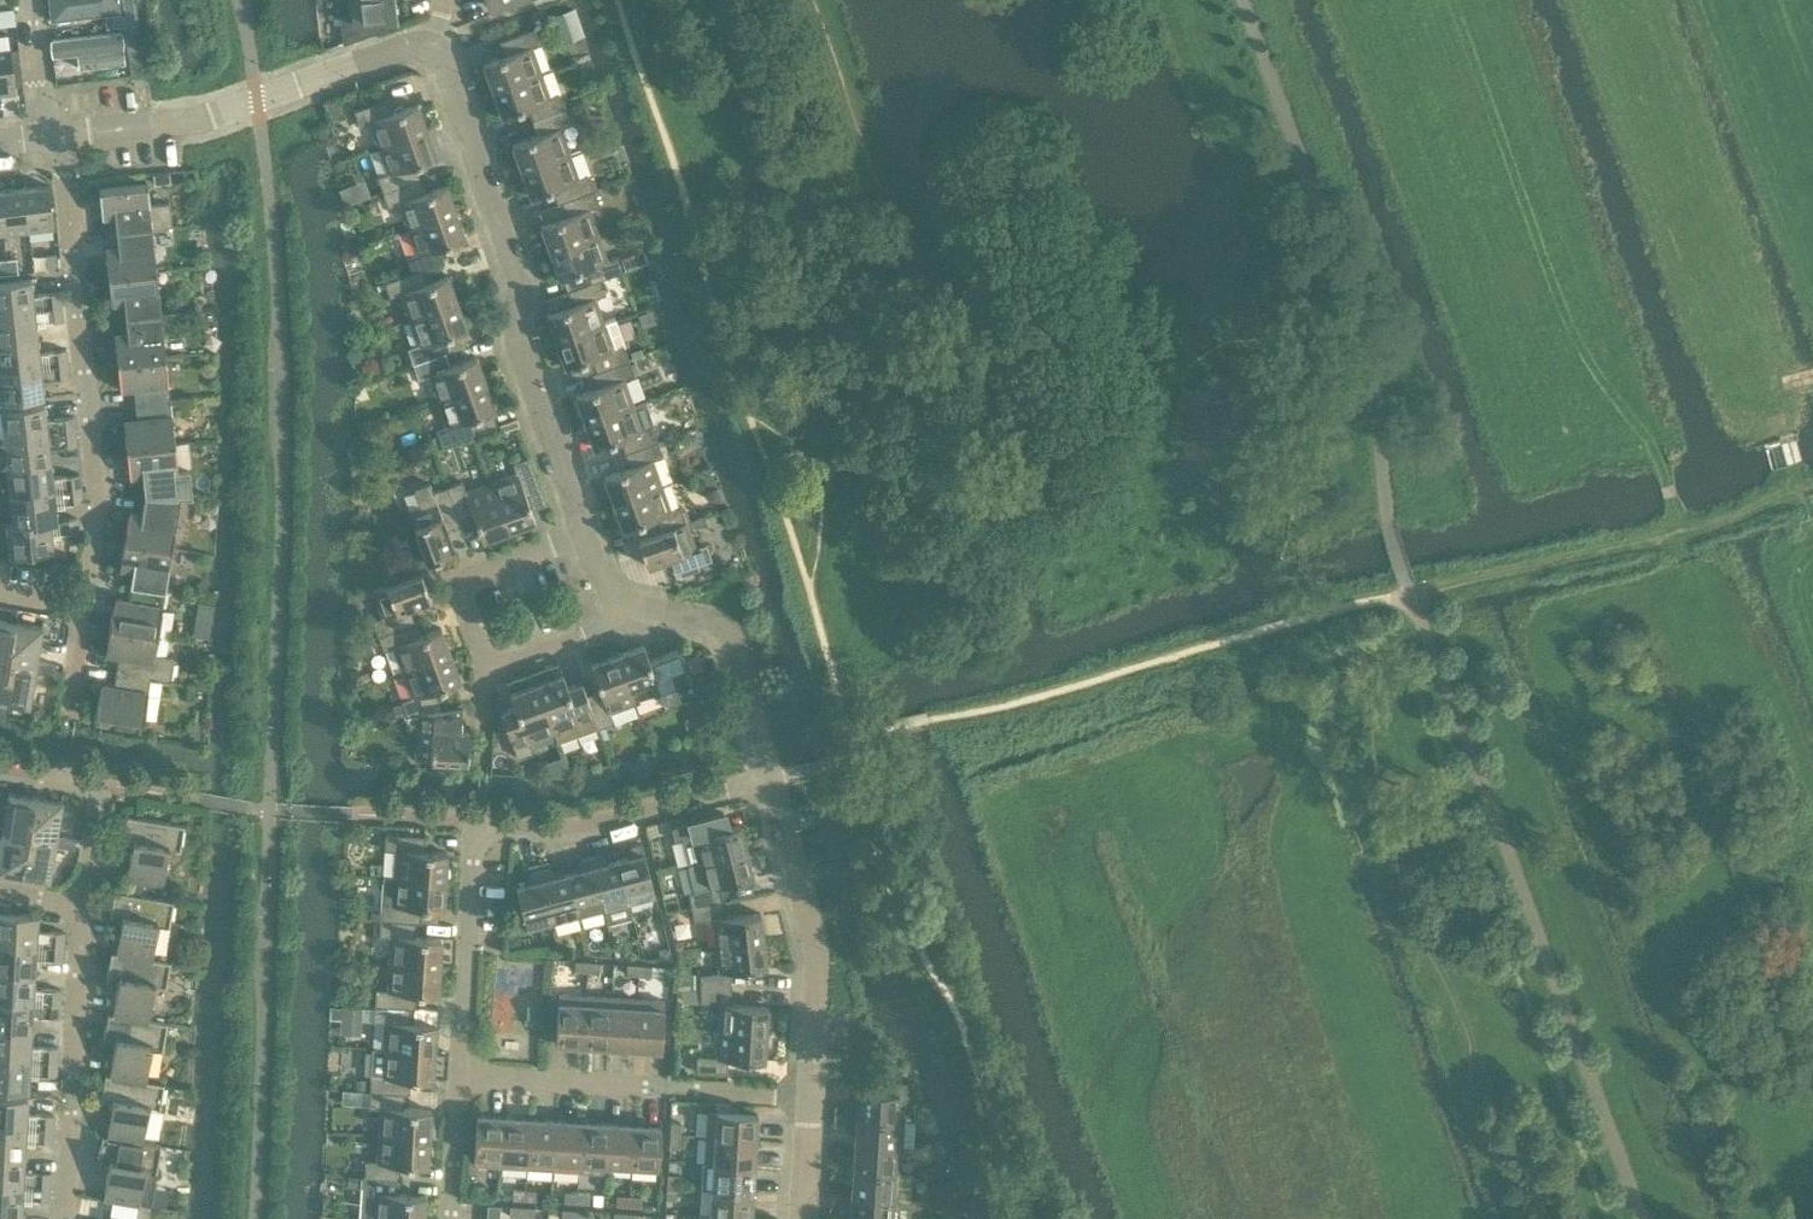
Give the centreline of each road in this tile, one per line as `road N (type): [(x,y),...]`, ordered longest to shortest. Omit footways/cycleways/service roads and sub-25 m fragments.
road 1 (unclassified): [(252,1218),(282,394),(258,100)]
road 2 (residential): [(582,539),(509,342),(520,281),(433,44)]
road 3 (residential): [(84,607),(99,504),(63,175),(51,137)]
road 4 (residential): [(461,1078),(812,1098)]
road 5 (residential): [(812,1098),(814,955),(764,780)]
road 6 (residential): [(66,1218),(81,904)]
road 7 (residential): [(764,780),(571,832),(480,825)]
road 8 (residential): [(461,1078),(480,825)]
road 9 (residential): [(764,780),(734,651),(711,625),(636,617)]
road 10 (residential): [(582,539),(450,587),(479,677)]
road 11 (residential): [(51,137),(211,115),(258,100)]
road 12 (residential): [(433,44),(258,100)]
road 13 (residential): [(479,677),(636,617)]
road 14 (residential): [(457,1218),(461,1078)]
road 15 (residential): [(51,137),(31,0)]
road 16 (track): [(1663,464),(1679,538),(1703,594)]
road 17 (residential): [(81,904),(103,784)]
road 18 (residential): [(805,1218),(812,1098)]

